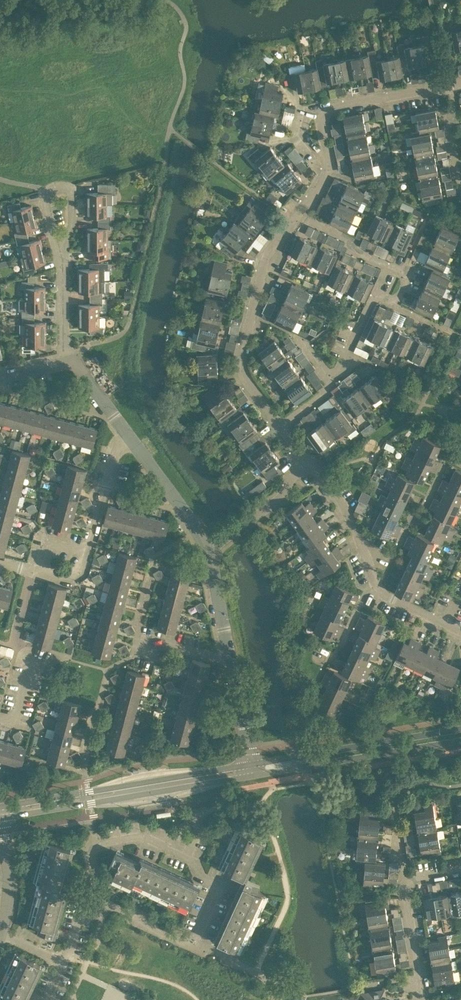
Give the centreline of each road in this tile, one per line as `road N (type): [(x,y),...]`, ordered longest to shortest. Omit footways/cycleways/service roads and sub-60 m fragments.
road 1 (tertiary): [(0,812),(251,770)]
road 2 (residential): [(307,465),(345,509),(383,596),(460,632)]
road 3 (residential): [(277,424),(241,369),(263,265),(298,215)]
road 4 (tertiary): [(251,770),(460,734)]
road 5 (residential): [(98,905),(93,844),(144,838),(183,855)]
road 6 (residential): [(389,299),(402,288),(401,271),(298,215)]
road 7 (residential): [(60,249),(72,226),(66,186),(43,196),(54,244)]
road 8 (residential): [(206,549),(131,439)]
road 9 (residential): [(206,549),(277,501),(307,465)]
road 10 (residential): [(323,111),(452,85)]
road 11 (residential): [(418,999),(405,877)]
road 12 (residential): [(131,439),(113,454),(88,550)]

